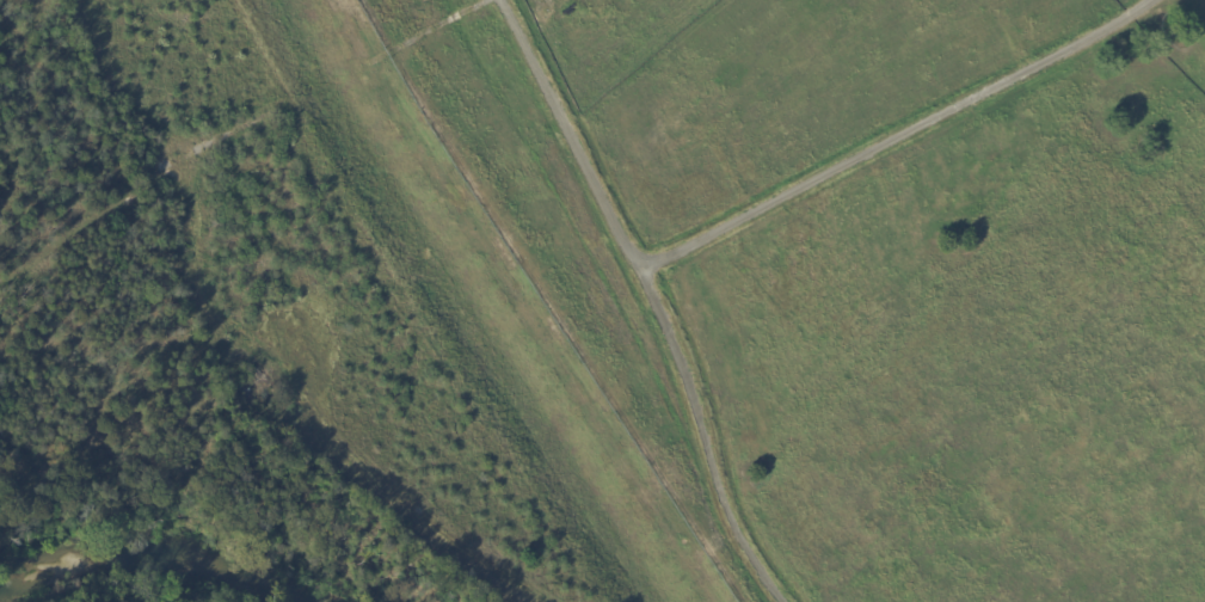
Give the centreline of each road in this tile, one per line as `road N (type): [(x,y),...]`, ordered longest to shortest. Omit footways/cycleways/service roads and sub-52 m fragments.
road 1 (residential): [(499,0),(640,275),(750,566),(782,601)]
road 2 (residential): [(640,275),(1148,0)]
road 3 (residential): [(504,10),(170,168)]

